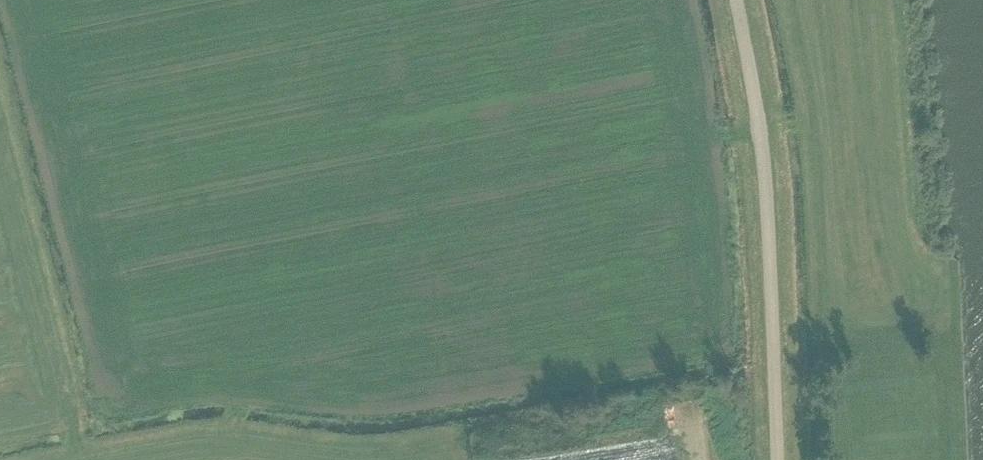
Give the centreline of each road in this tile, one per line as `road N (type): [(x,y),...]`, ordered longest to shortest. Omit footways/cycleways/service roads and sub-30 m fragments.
road 1 (unclassified): [(773,459),(759,215),(731,0)]

